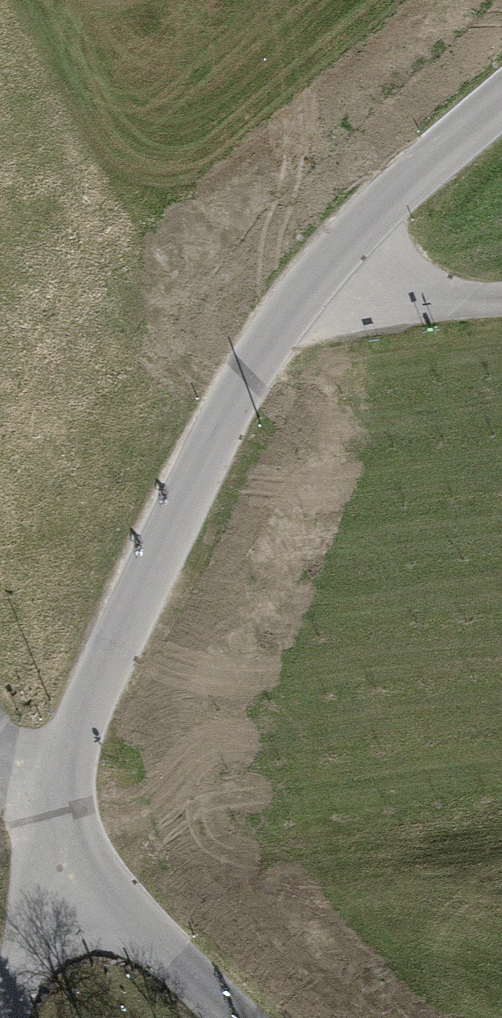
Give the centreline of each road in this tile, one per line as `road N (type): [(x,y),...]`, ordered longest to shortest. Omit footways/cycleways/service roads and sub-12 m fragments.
road 1 (tertiary): [(47,832),(95,688),(225,417),(319,270)]
road 2 (tertiary): [(47,832),(242,1017)]
road 3 (tertiary): [(319,270),(501,100)]
road 4 (unclassified): [(6,1017),(47,832)]
road 5 (unclassified): [(501,300),(420,303),(364,291),(319,270)]

